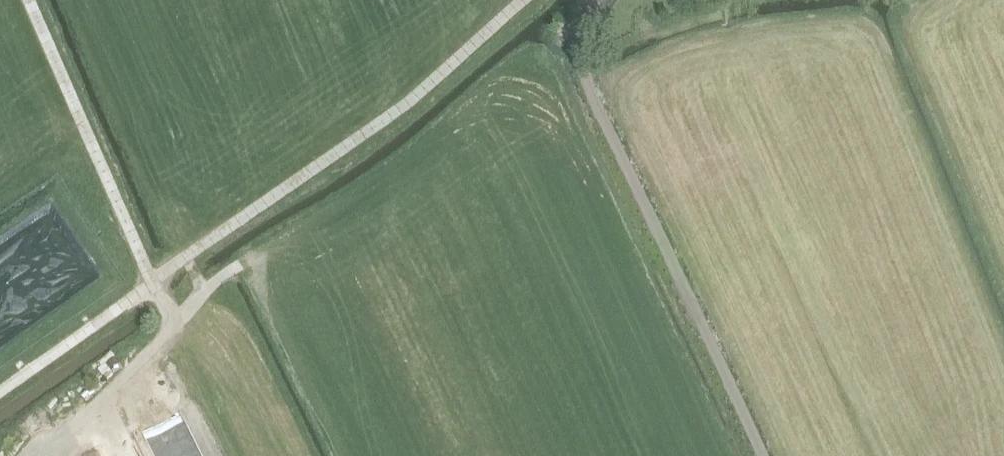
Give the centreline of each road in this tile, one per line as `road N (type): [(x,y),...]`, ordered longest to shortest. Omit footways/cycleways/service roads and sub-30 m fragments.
road 1 (track): [(759,455),(583,82),(579,40),(602,0)]

